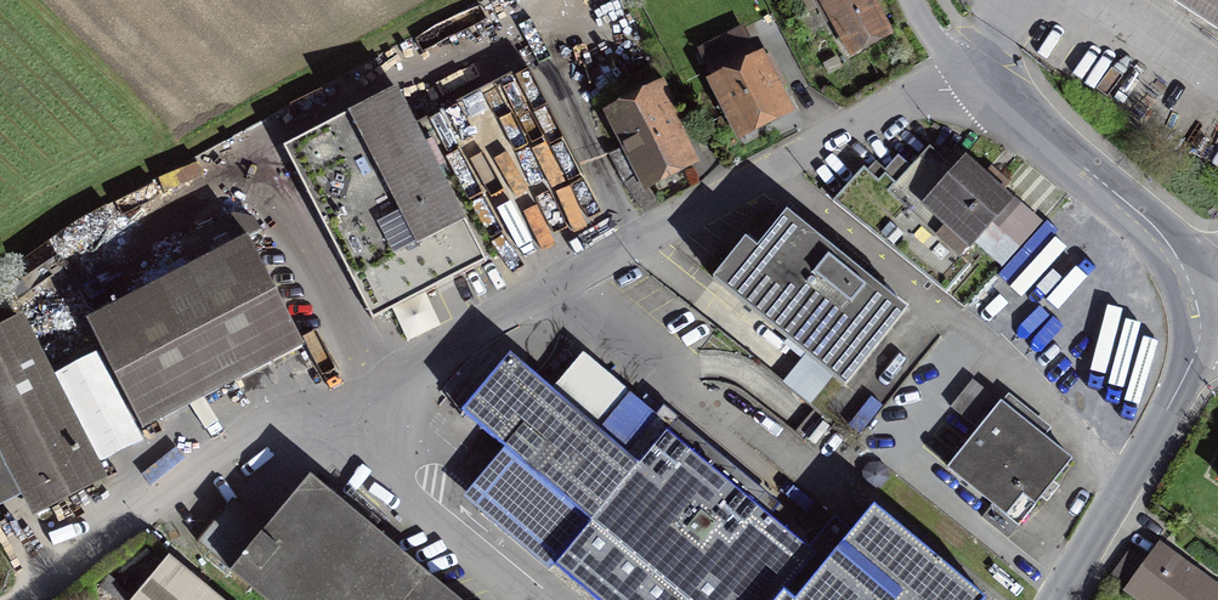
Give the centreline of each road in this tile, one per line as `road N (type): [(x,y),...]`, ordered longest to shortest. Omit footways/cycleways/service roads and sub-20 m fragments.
road 1 (residential): [(960,71),(466,332),(429,359),(381,413),(409,498),(528,599)]
road 2 (track): [(19,242),(453,0)]
road 3 (unclassified): [(1202,313),(1193,281),(1161,234),(960,71)]
road 4 (residential): [(1054,599),(1180,386),(1202,313)]

